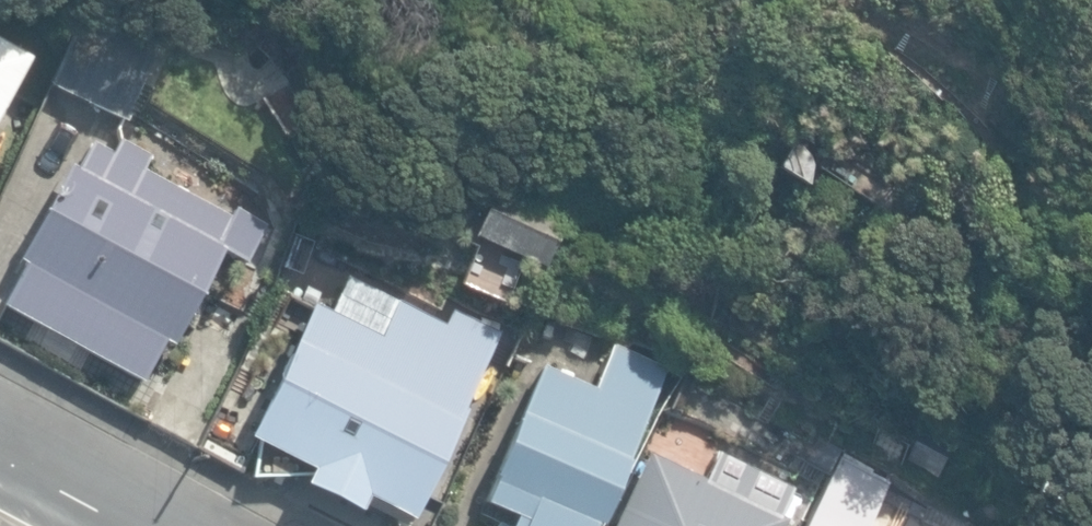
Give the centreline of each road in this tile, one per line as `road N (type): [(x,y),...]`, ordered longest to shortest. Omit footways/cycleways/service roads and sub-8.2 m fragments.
road 1 (secondary): [(161,525),(0,441)]

